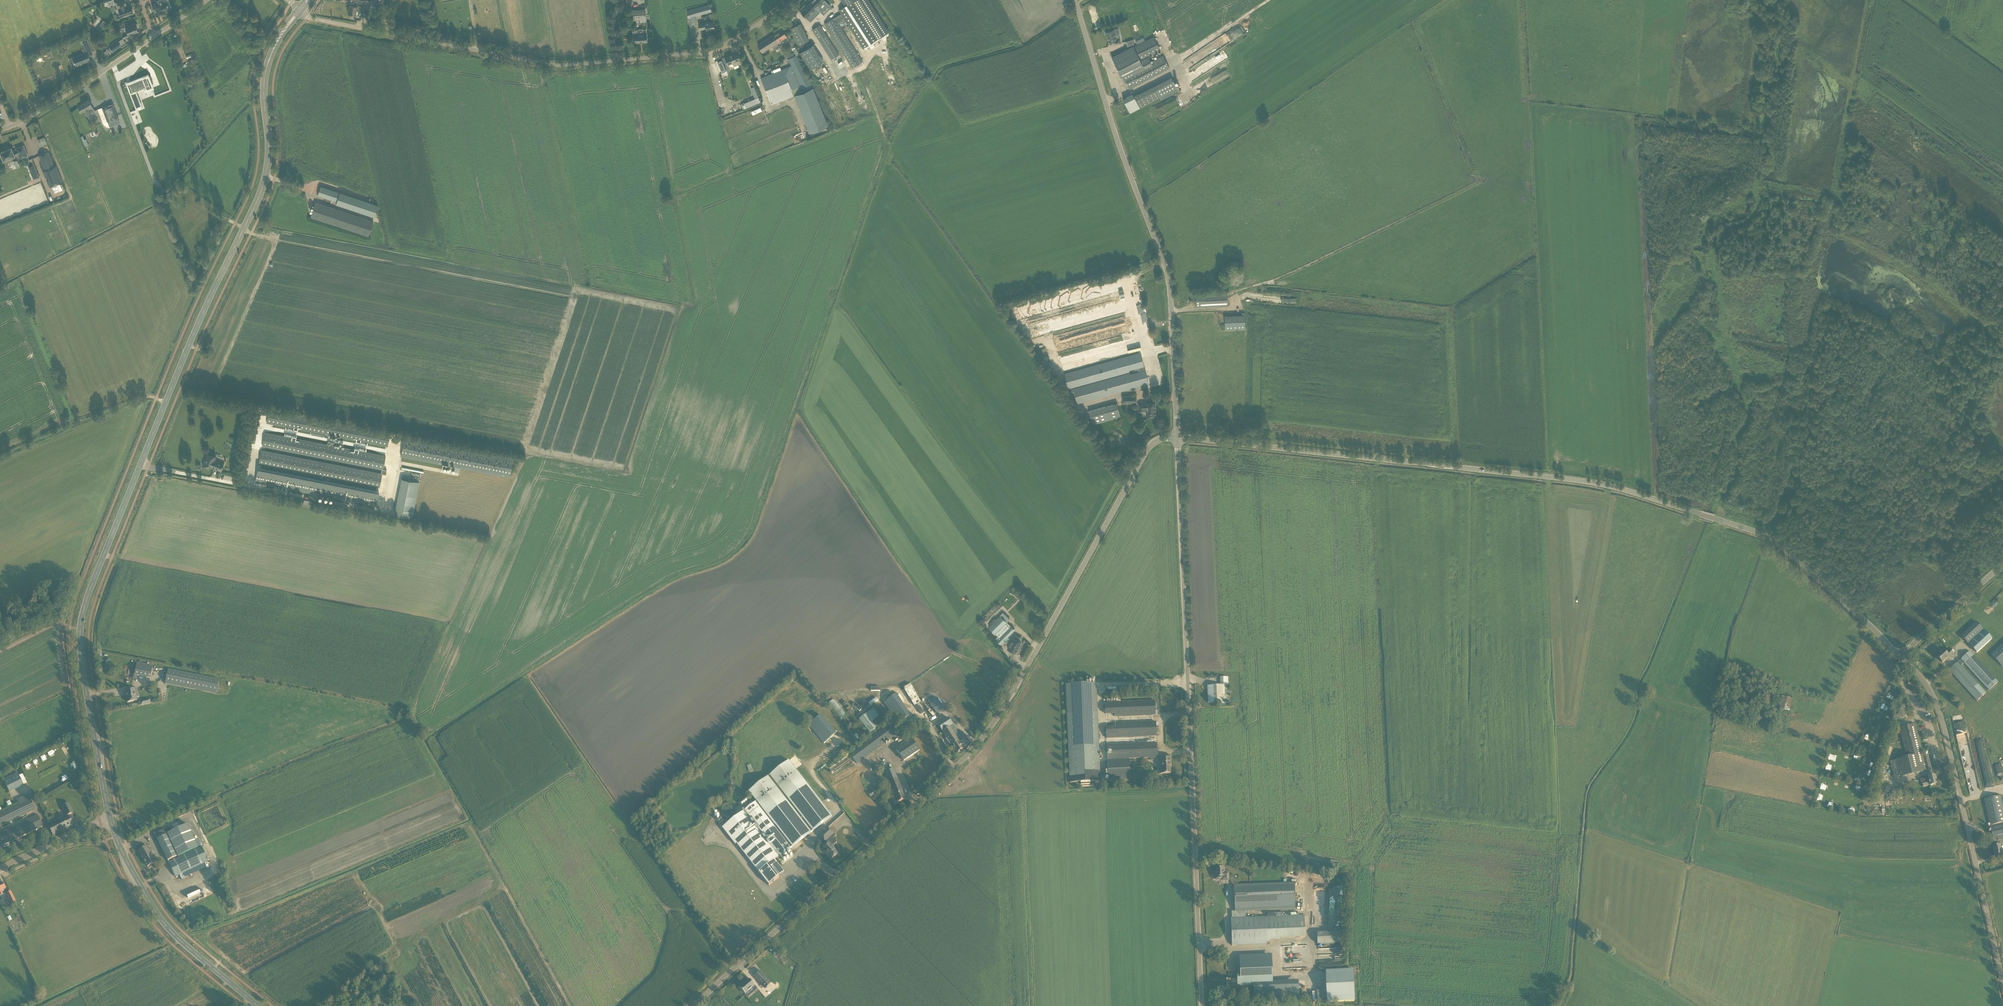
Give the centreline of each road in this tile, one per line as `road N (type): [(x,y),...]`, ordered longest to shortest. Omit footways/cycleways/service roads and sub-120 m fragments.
road 1 (secondary): [(110,818),(81,620),(190,342),(262,188),(269,155),(264,89),(274,46)]
road 2 (unclassified): [(1900,657),(1772,540),(1624,489),(1177,437)]
road 3 (unclassified): [(697,1005),(979,743),(1136,469),(1152,445),(1177,437)]
road 4 (unclassified): [(1202,1005),(1177,437)]
road 5 (unclassified): [(300,10),(352,26),(571,64),(714,48),(785,0)]
road 6 (unclassified): [(1177,437),(1169,283),(1075,0)]
road 7 (unclassified): [(2002,976),(1937,700),(1900,657)]
road 8 (secondary): [(257,1005),(167,927),(110,818)]
road 9 (track): [(1105,103),(1171,72),(1187,52),(1268,0)]
road 10 (unclassified): [(0,129),(154,36)]
road 11 (unclassified): [(1900,657),(2002,564)]
road 12 (tertiary): [(0,870),(110,818)]

